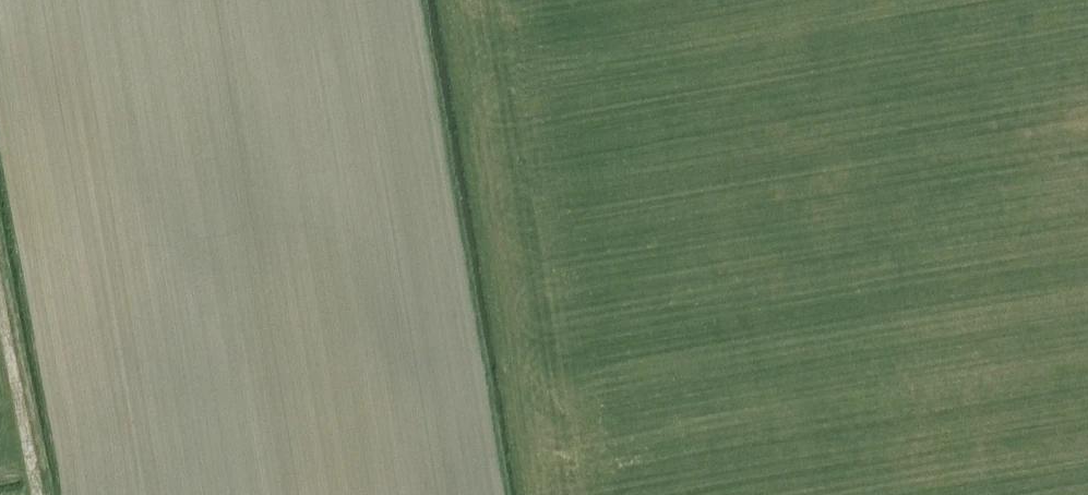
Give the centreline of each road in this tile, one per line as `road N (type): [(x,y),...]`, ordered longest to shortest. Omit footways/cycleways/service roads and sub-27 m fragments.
road 1 (track): [(0,297),(36,494)]

